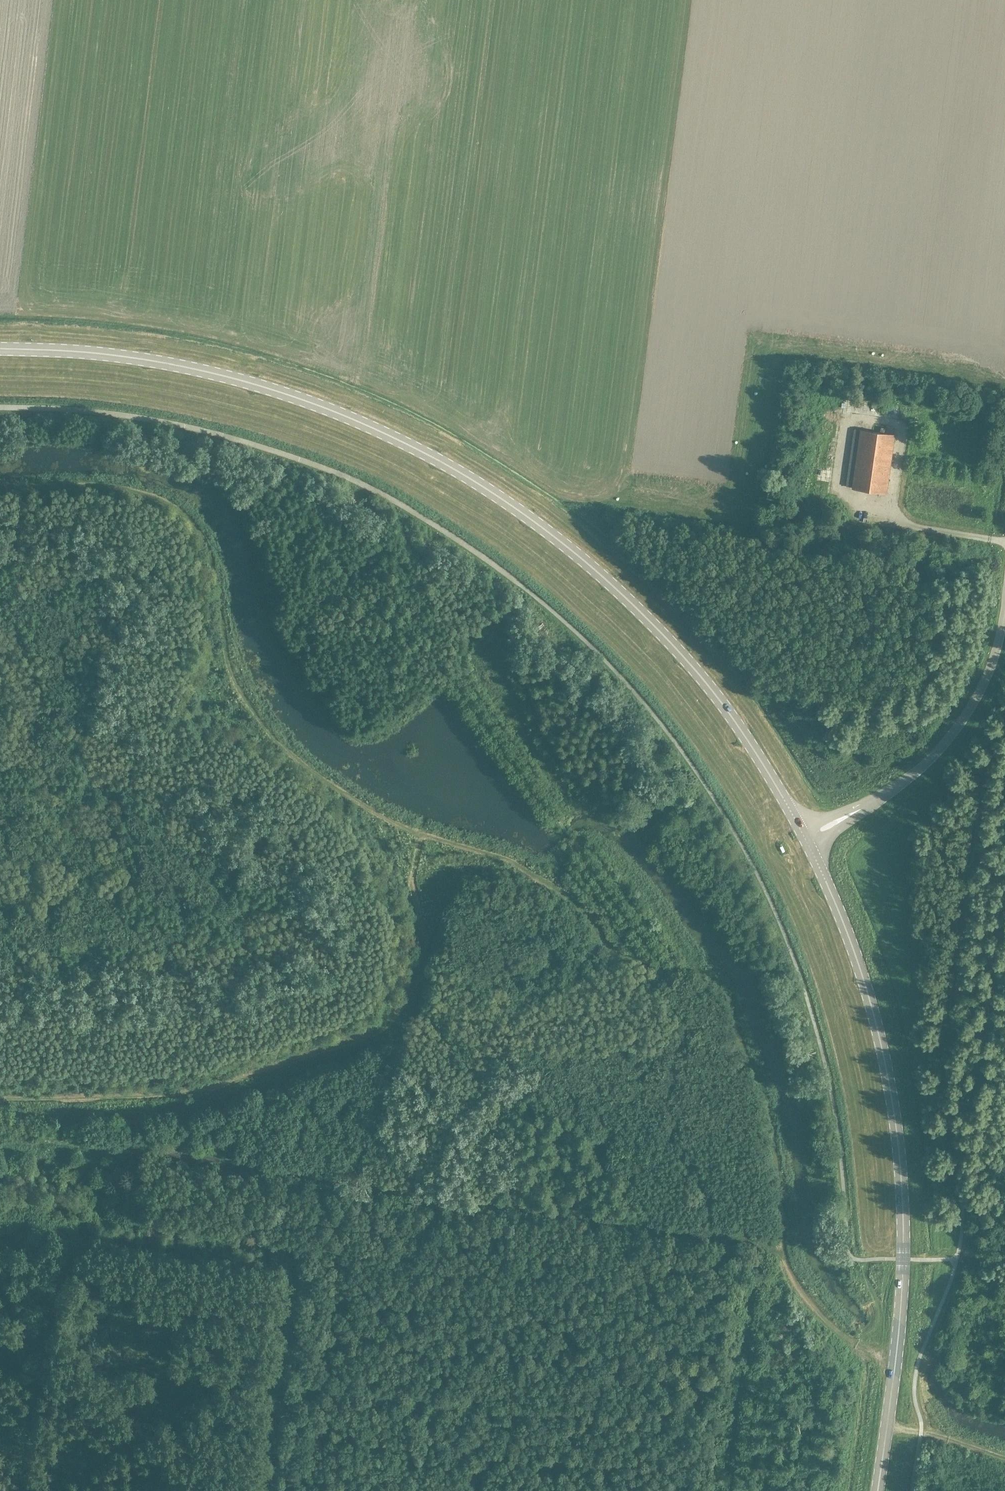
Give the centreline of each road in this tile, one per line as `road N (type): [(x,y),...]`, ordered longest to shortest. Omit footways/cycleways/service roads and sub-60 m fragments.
road 1 (secondary): [(806,840),(702,680),(649,625),(500,503),(410,452),(201,372),(0,353)]
road 2 (secondary): [(879,1490),(900,1314),(891,1120),(862,991),(806,840)]
road 3 (track): [(0,482),(162,497),(203,535),(246,685),(271,733),(369,808)]
road 4 (unclassified): [(806,840),(879,802),(955,735),(986,679),(1004,609)]
road 5 (track): [(369,808),(497,853)]

